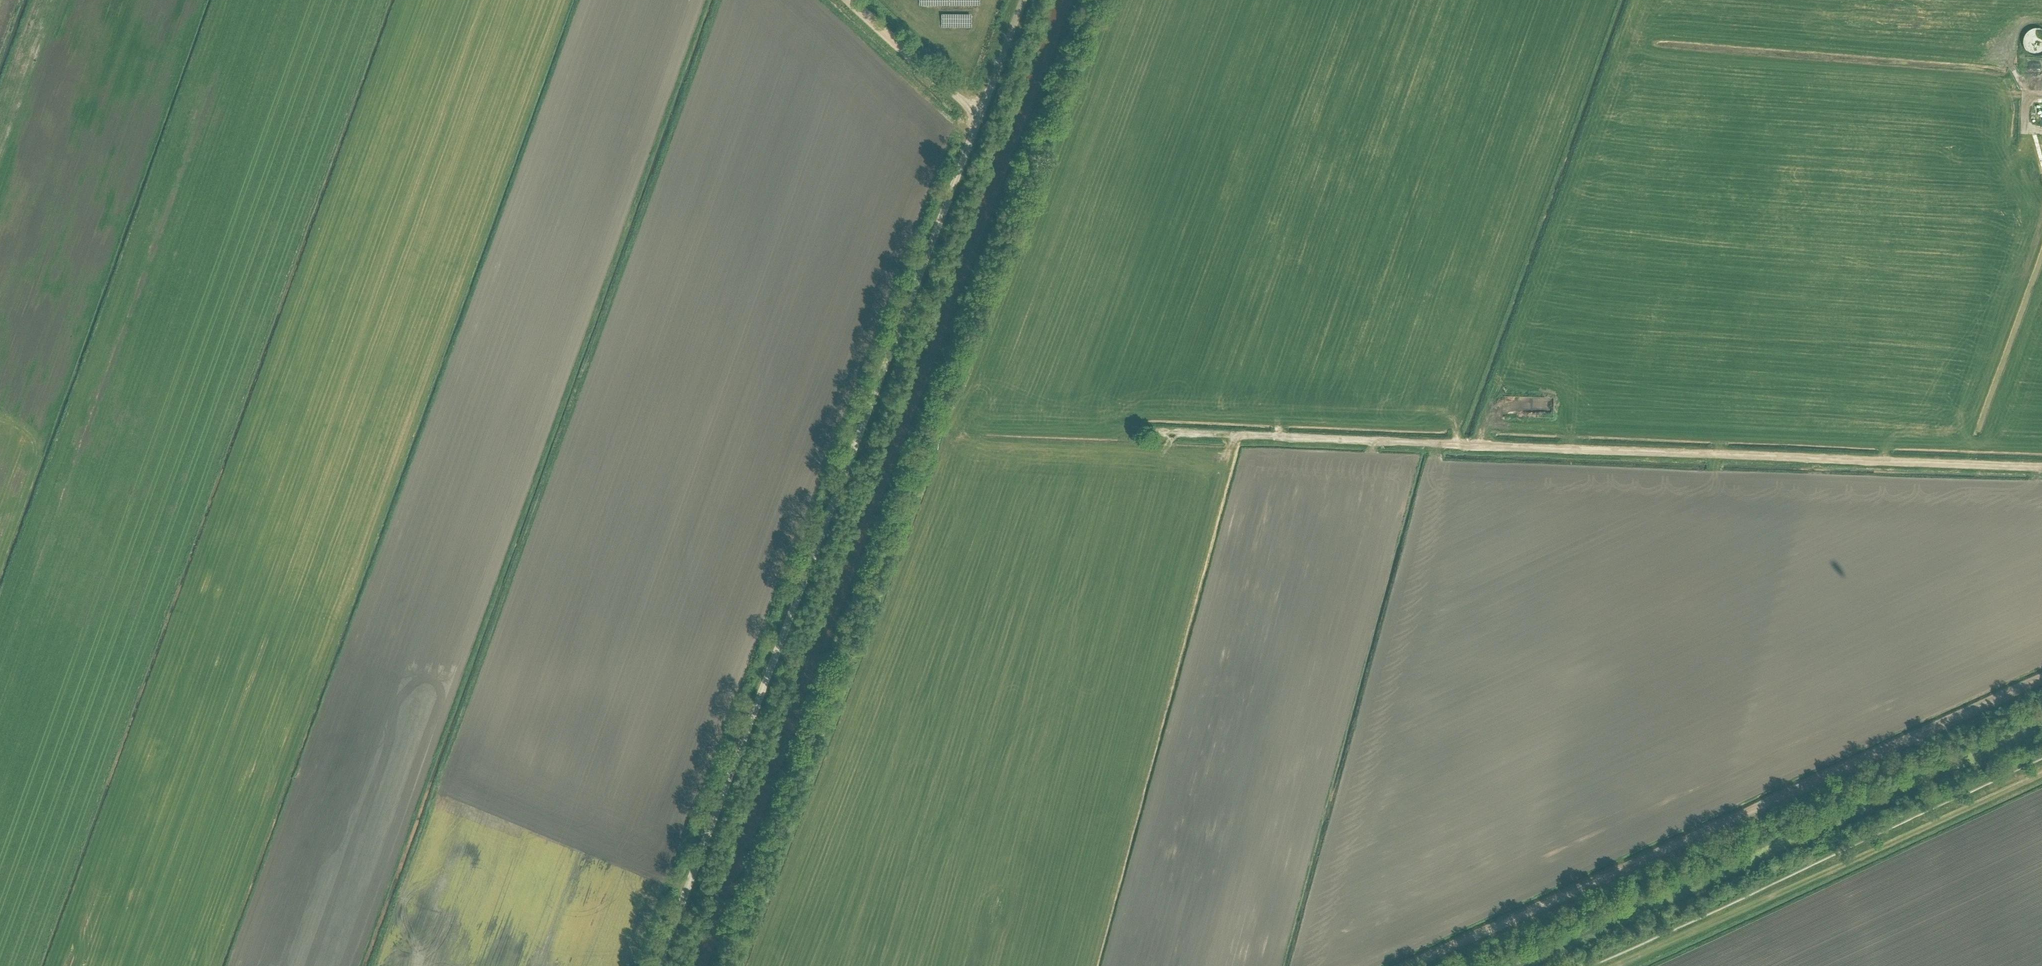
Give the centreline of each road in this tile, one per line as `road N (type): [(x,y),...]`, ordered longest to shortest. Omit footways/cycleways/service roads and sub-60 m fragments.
road 1 (tertiary): [(657,965),(1023,0)]
road 2 (track): [(710,965),(1073,0)]
road 3 (track): [(2041,465),(1145,431)]
road 4 (track): [(2041,679),(1411,965)]
road 5 (track): [(2041,770),(1618,965)]
road 6 (track): [(851,0),(980,112)]

